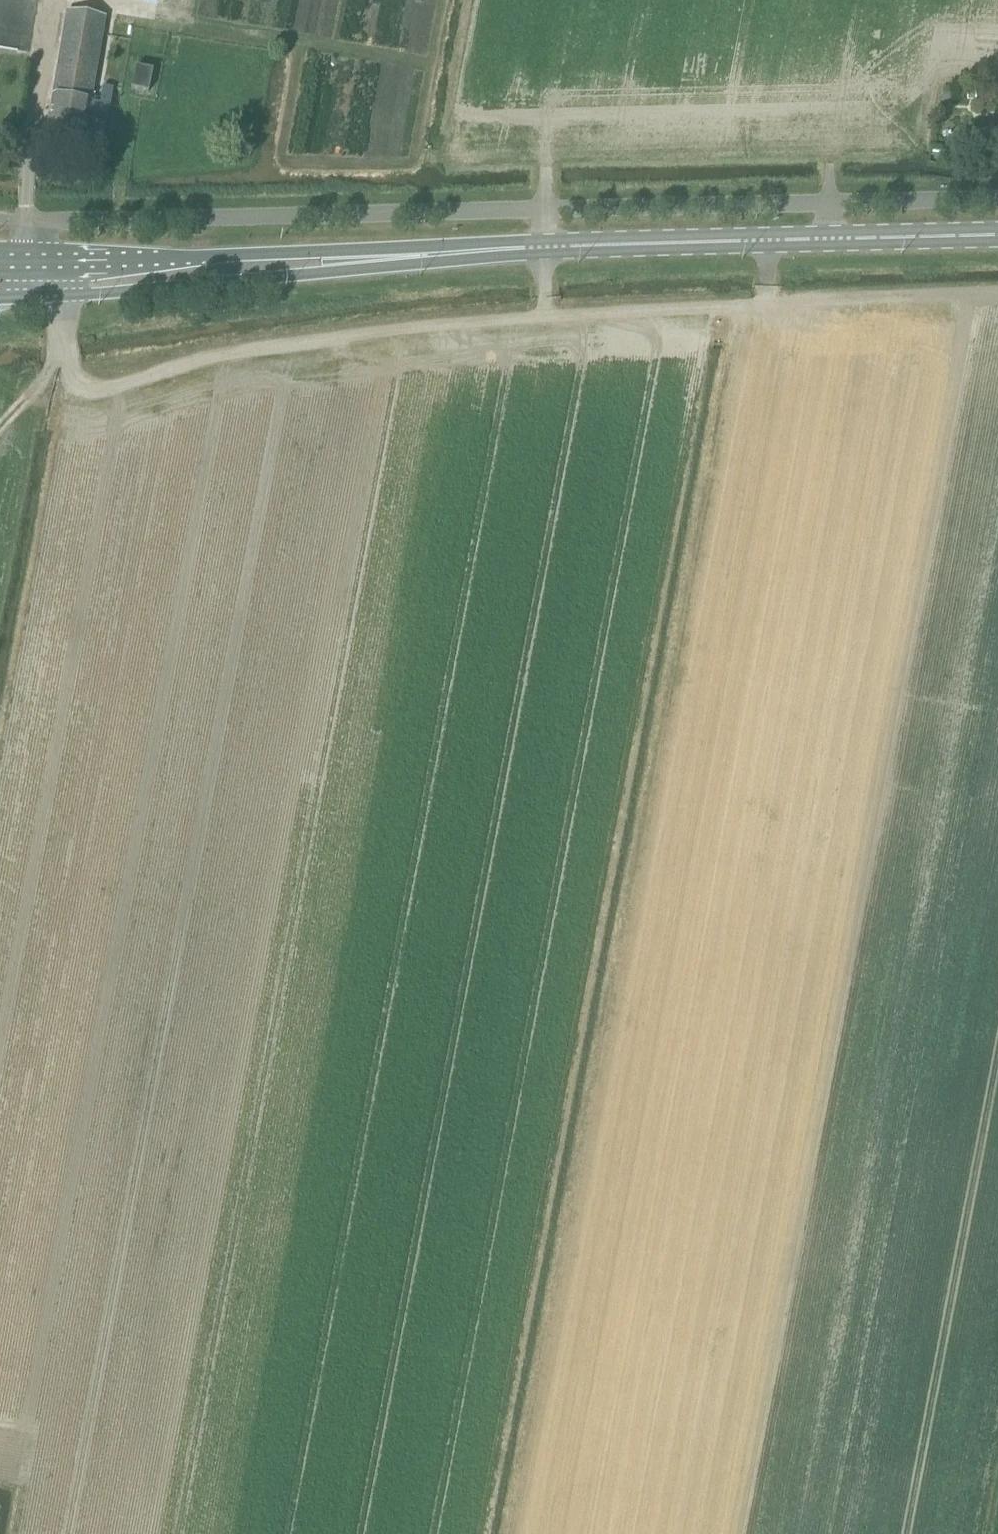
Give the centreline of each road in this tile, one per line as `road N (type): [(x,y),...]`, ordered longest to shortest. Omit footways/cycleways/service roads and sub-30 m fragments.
road 1 (unclassified): [(997,203),(32,221)]
road 2 (secondary): [(498,250),(997,235)]
road 3 (secondary): [(498,250),(37,261)]
road 4 (secondary): [(55,297),(498,250)]

